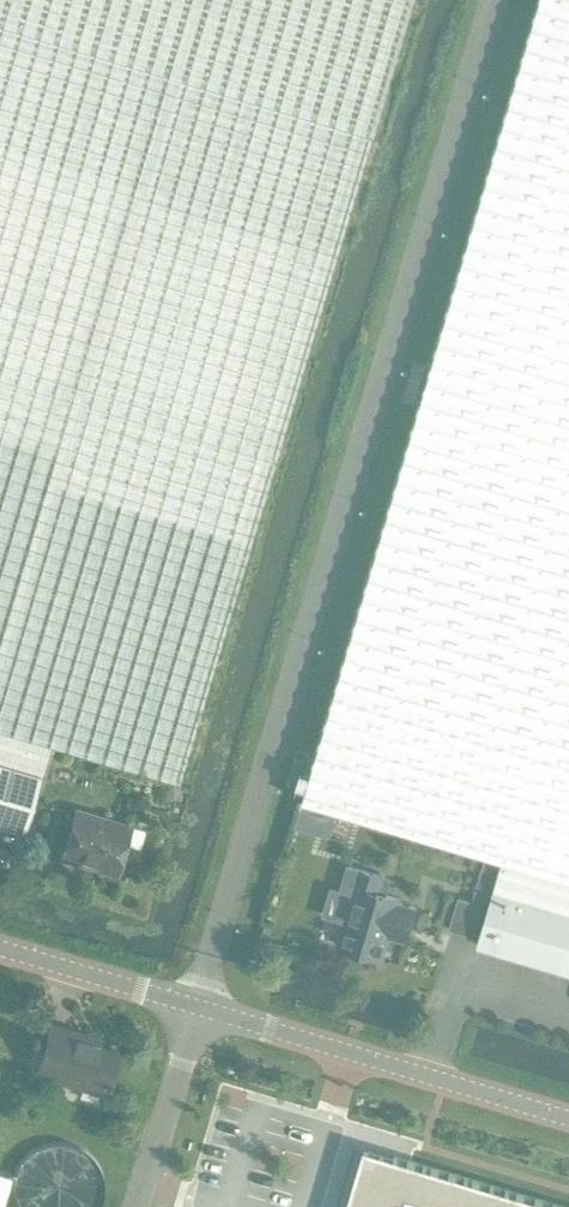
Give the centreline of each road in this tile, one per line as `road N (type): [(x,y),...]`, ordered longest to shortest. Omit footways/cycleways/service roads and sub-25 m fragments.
road 1 (unclassified): [(568,1120),(197,1009)]
road 2 (unclassified): [(197,1009),(0,950)]
road 3 (unclassified): [(139,1206),(197,1009)]

